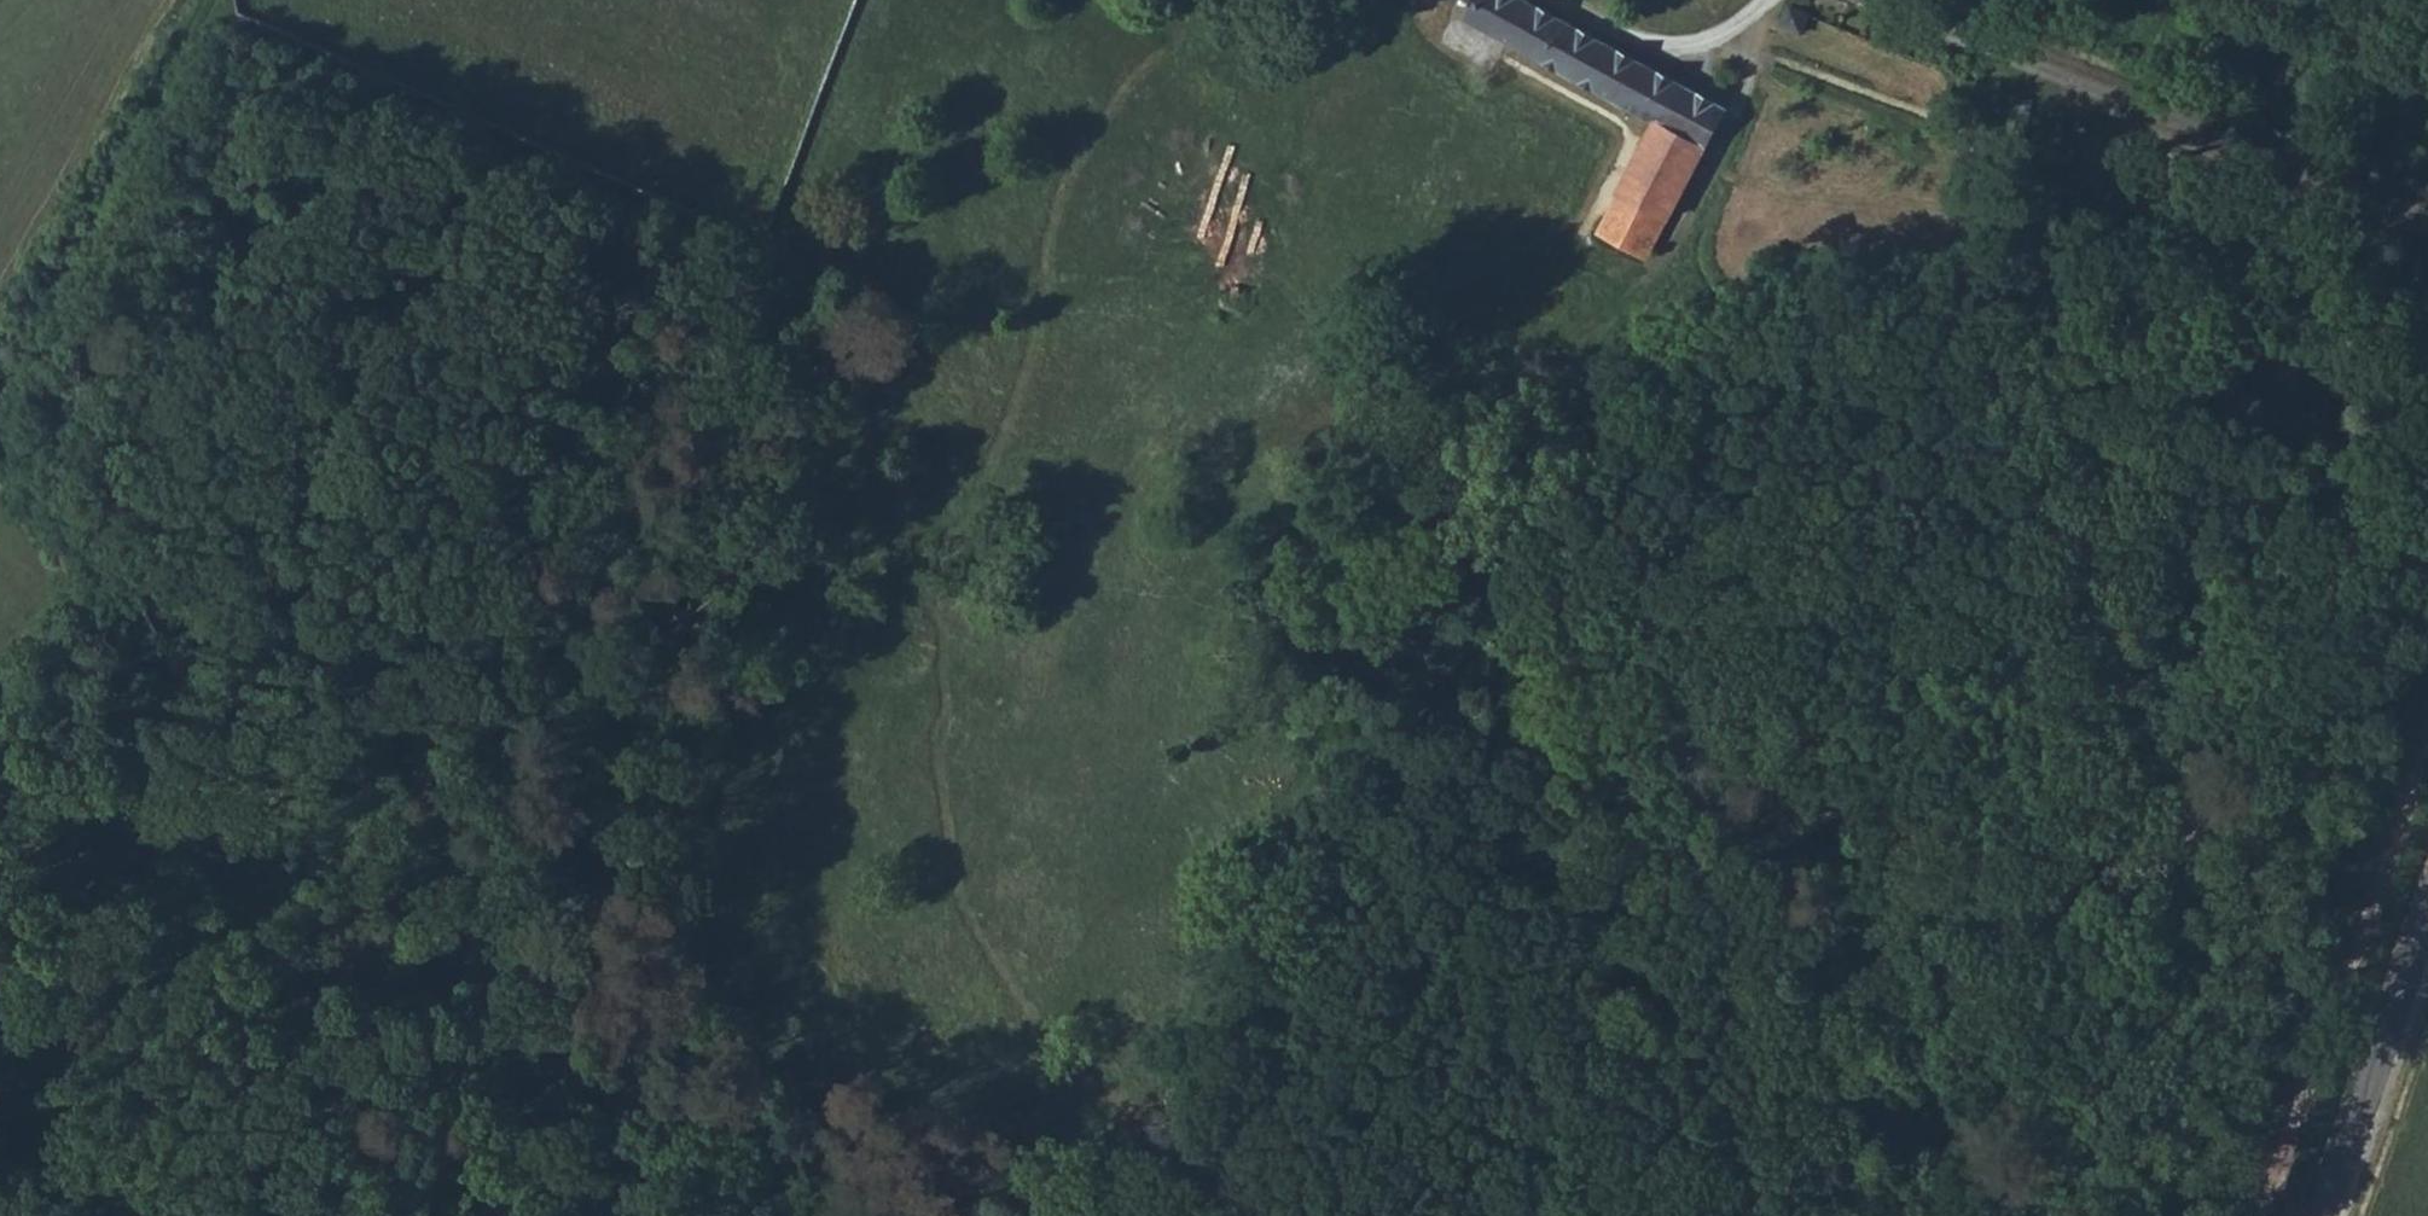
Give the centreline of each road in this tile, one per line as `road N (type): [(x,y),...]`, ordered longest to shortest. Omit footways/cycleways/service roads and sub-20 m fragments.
road 1 (track): [(0,379),(215,0)]
road 2 (unclassified): [(2427,901),(2316,1215)]

